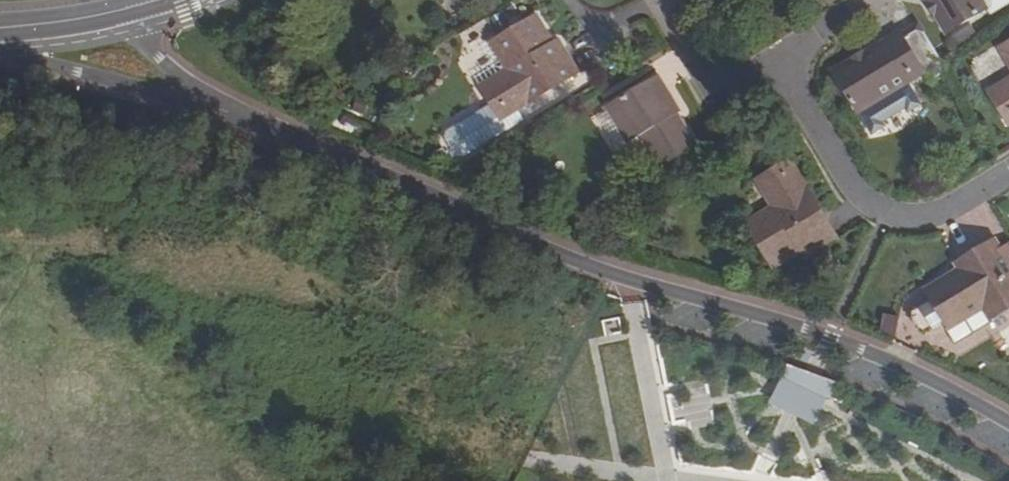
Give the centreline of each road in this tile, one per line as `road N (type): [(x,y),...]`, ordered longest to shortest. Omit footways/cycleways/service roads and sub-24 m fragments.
road 1 (residential): [(227,110),(563,254),(737,306),(928,379),(1008,425)]
road 2 (residential): [(772,59),(837,171),(885,214),(945,209),(1008,172)]
road 3 (residential): [(0,48),(227,110)]
road 4 (residential): [(772,59),(710,95),(653,3)]
road 5 (residential): [(133,9),(159,60),(227,110)]
road 6 (tertiary): [(0,29),(133,9)]

